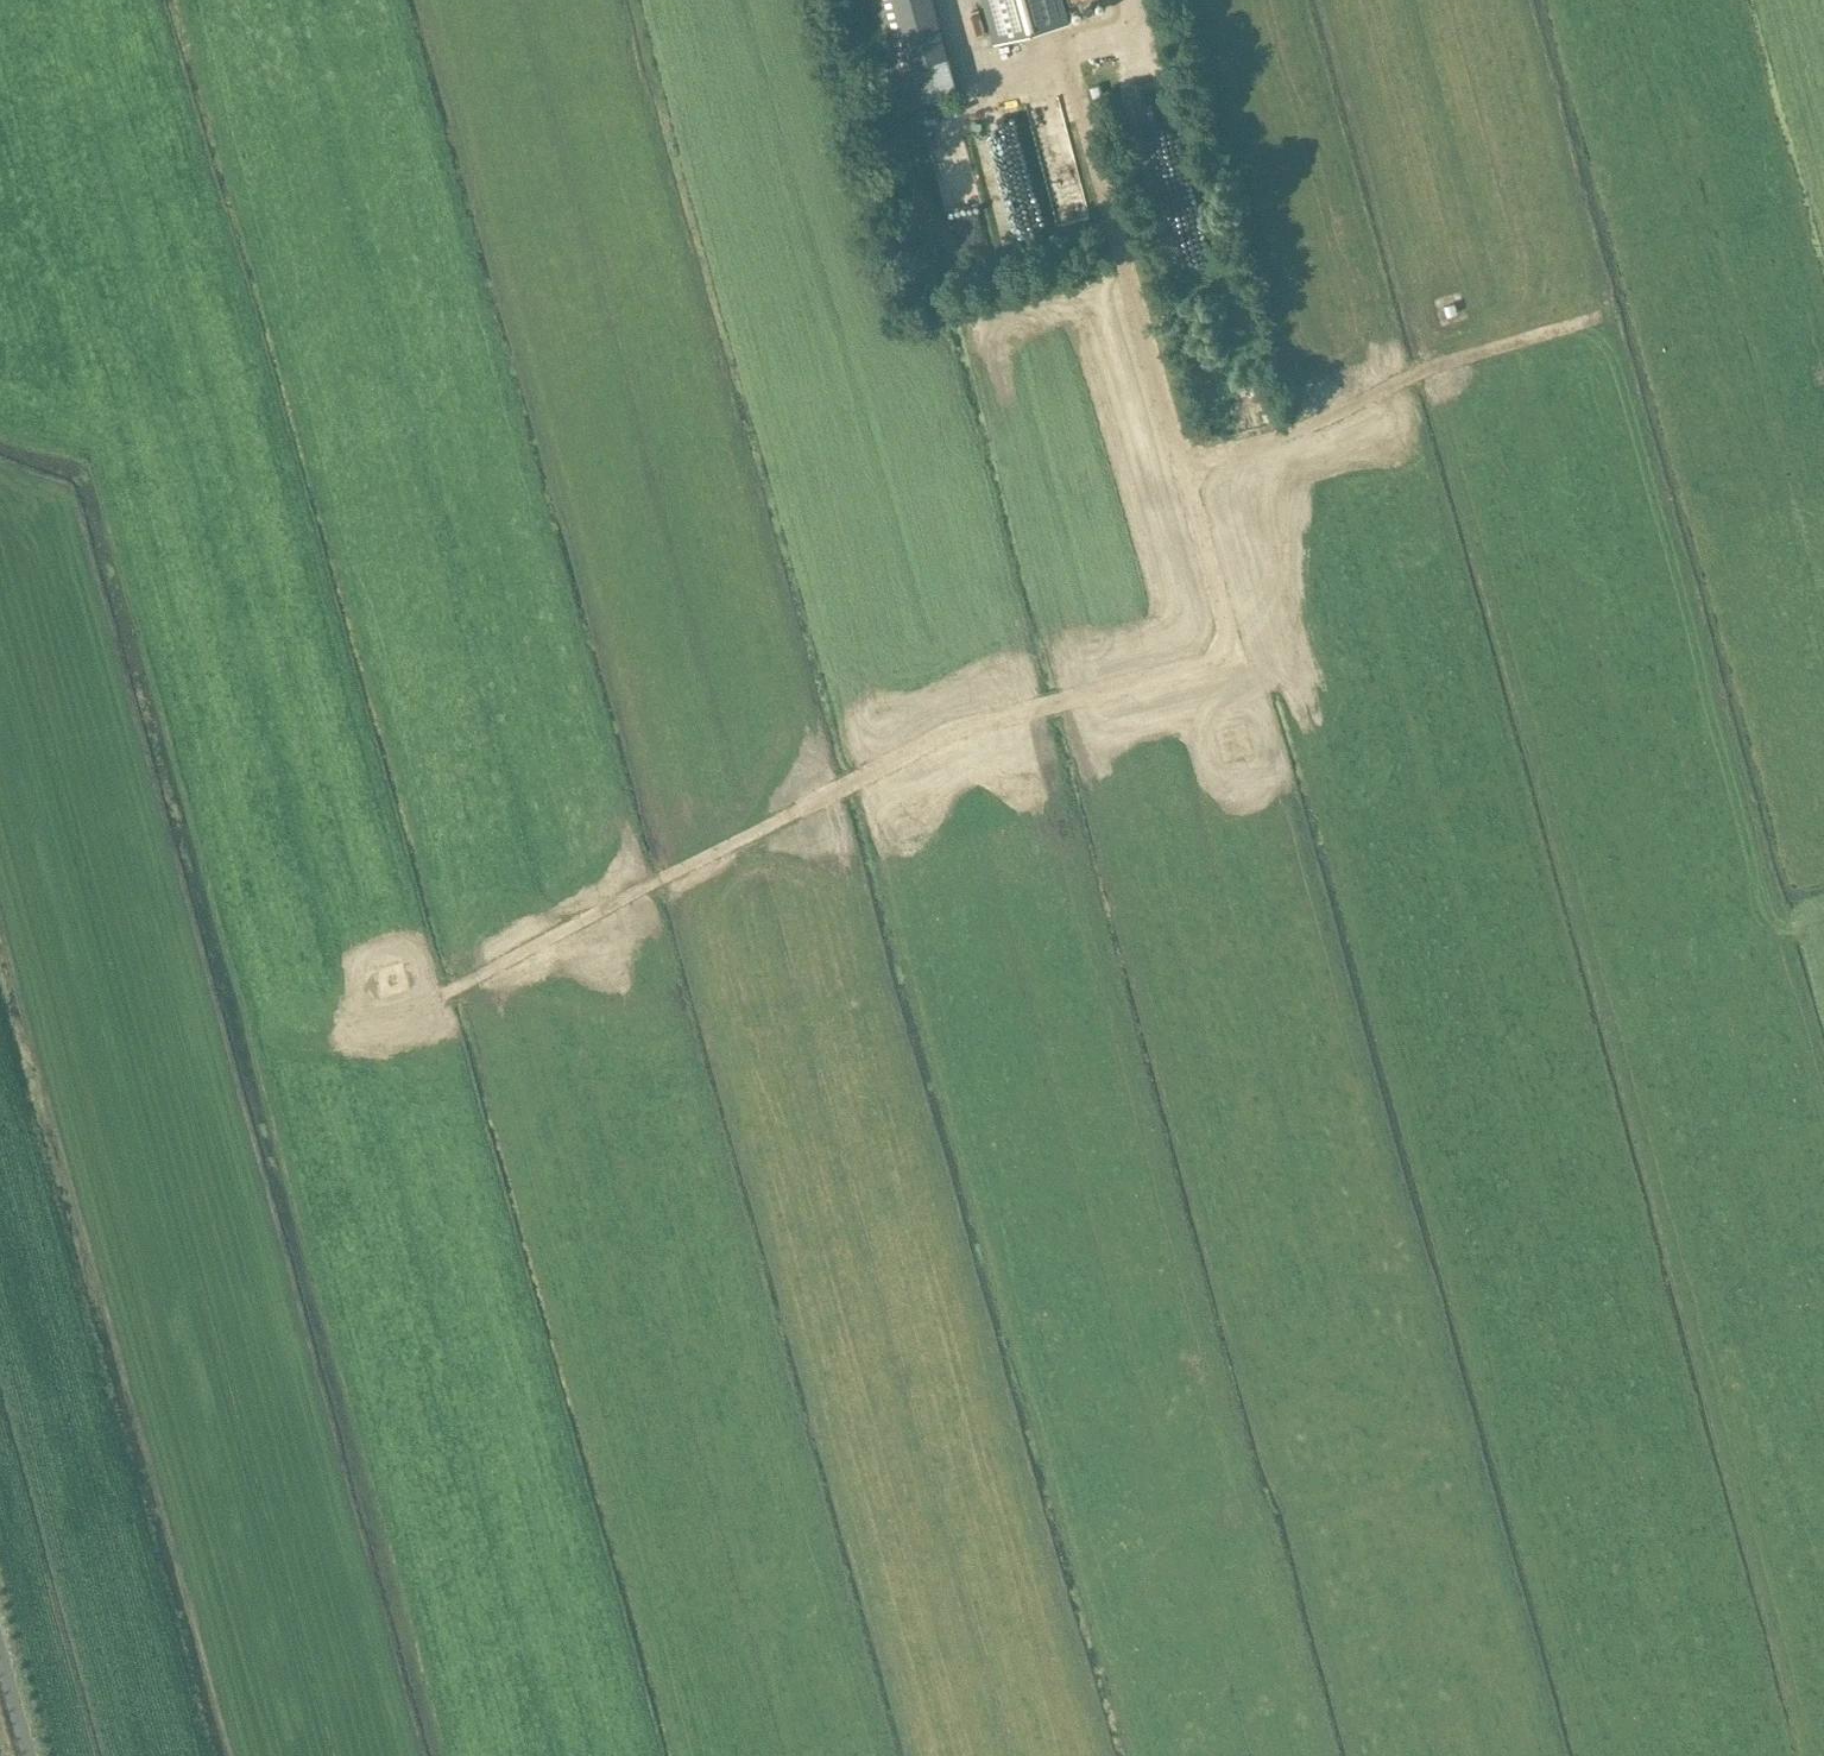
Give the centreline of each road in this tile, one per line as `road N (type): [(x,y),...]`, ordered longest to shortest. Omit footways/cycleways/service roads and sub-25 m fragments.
road 1 (track): [(437,999),(945,733),(1233,655),(1069,67)]

